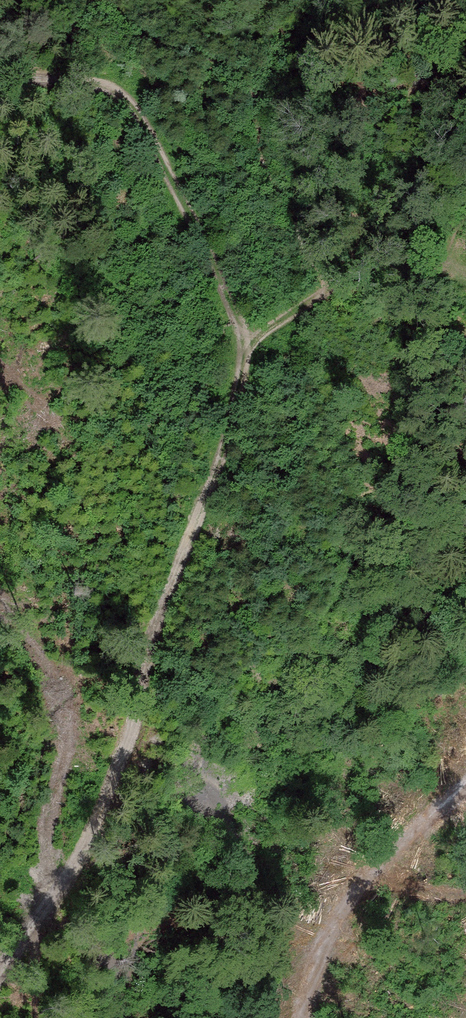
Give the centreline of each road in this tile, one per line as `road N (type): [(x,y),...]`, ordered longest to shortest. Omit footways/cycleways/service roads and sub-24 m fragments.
road 1 (track): [(0,972),(114,784),(178,567),(222,454),(243,356)]
road 2 (track): [(243,356),(233,301),(118,89),(0,74)]
road 3 (track): [(465,785),(332,922),(302,1017)]

